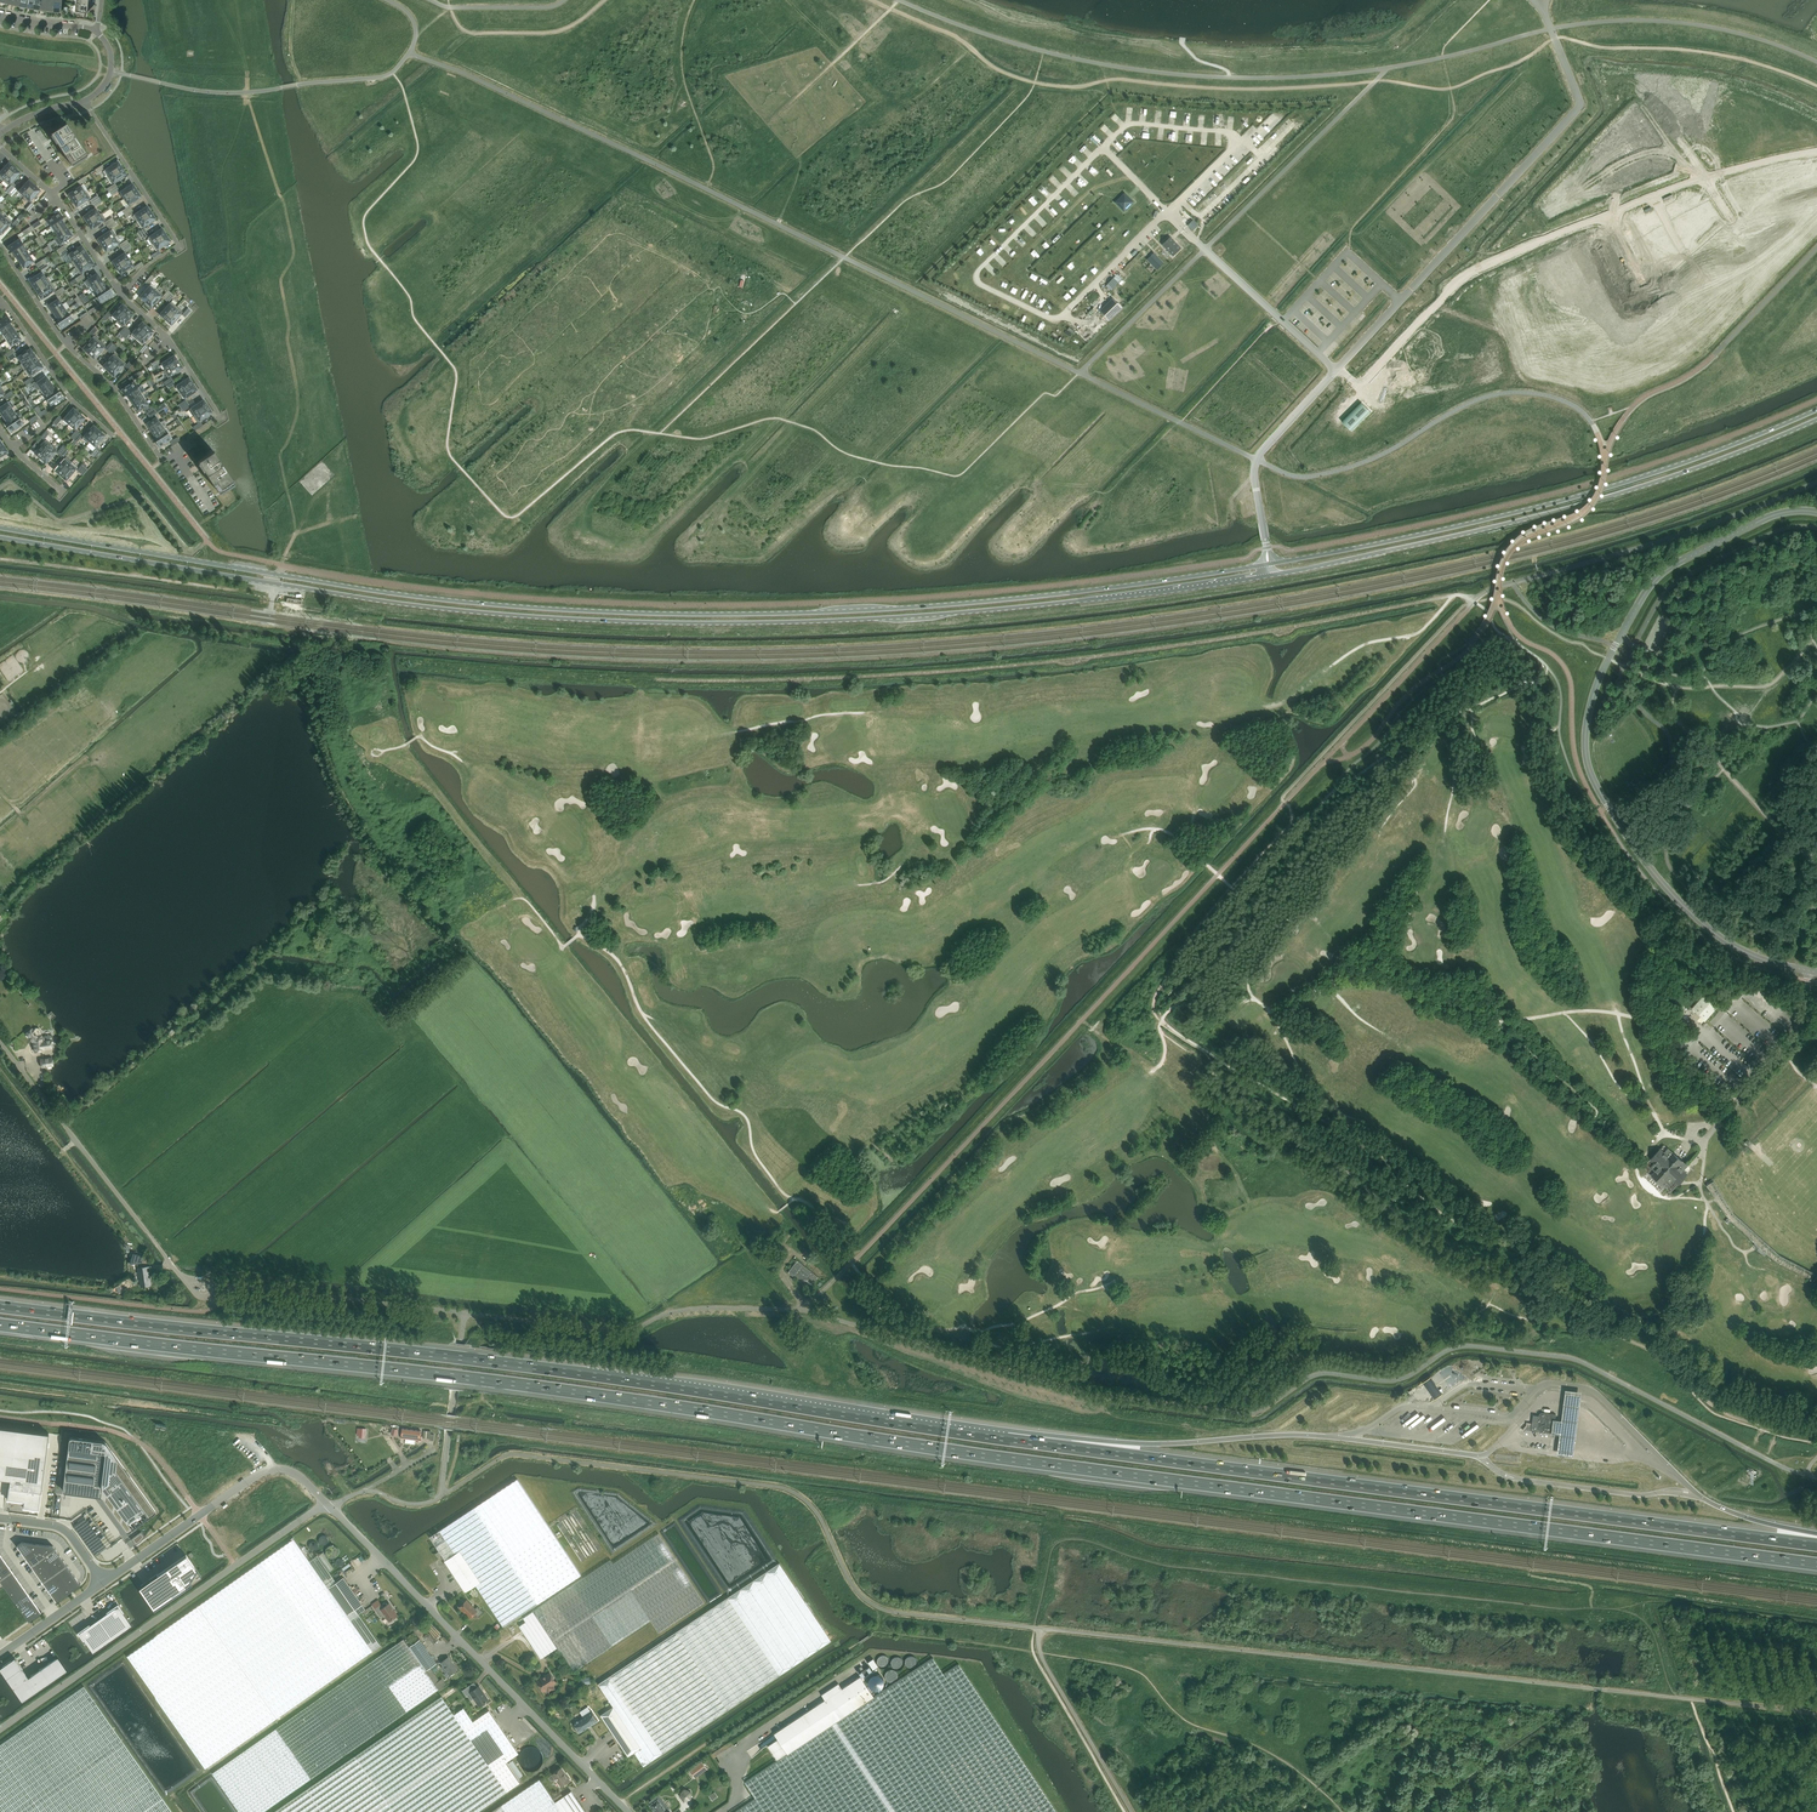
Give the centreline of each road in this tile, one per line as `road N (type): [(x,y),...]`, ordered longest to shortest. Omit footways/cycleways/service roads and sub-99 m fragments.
road 1 (motorway): [(0,1325),(515,1384),(985,1456),(1816,1564)]
road 2 (secondary): [(0,537),(380,600),(662,623),(890,618),(1269,575)]
road 3 (secondary): [(1268,564),(967,603),(603,612),(379,592),(0,528)]
road 4 (motorway): [(1007,1439),(534,1367),(0,1307)]
road 5 (motorway): [(1816,1545),(1007,1439)]
road 6 (unclassified): [(1816,512),(1770,516),(1653,582),(1601,675),(1585,747),(1597,787),(1666,893),(1737,948),(1816,973)]
road 7 (secondary): [(1816,409),(1564,500),(1268,564)]
road 8 (secondary): [(1269,575),(1603,498),(1816,419)]
road 9 (motorway): [(1481,1455),(1302,1435),(1162,1444),(1007,1439)]
road 10 (unclassified): [(1338,370),(1579,108),(1544,9)]
road 11 (residential): [(628,1811),(329,1506)]
road 12 (unclassified): [(0,1729),(329,1506)]
road 13 (residential): [(0,1042),(187,1282)]
road 14 (unclassified): [(103,1583),(270,1470),(298,1475),(329,1506)]
road 15 (track): [(0,560),(255,589)]
road 16 (track): [(1816,1633),(1664,1611),(1695,1700)]
road 17 (unclassified): [(1265,537),(1254,464),(1338,370)]
road 18 (unclassified): [(1338,370),(1205,249)]
road 19 (residential): [(2,300),(70,399),(114,436)]
road 20 (residential): [(178,243),(85,100)]
road 21 (residential): [(175,453),(162,460),(113,387),(66,344)]
road 22 (track): [(1279,317),(1179,421)]
road 23 (unclassified): [(103,1583),(59,1527),(0,1518)]
road 24 (unclassified): [(0,1655),(103,1583)]
road 25 (motorway): [(1816,1537),(1699,1496)]
road 26 (residential): [(53,194),(121,296)]

